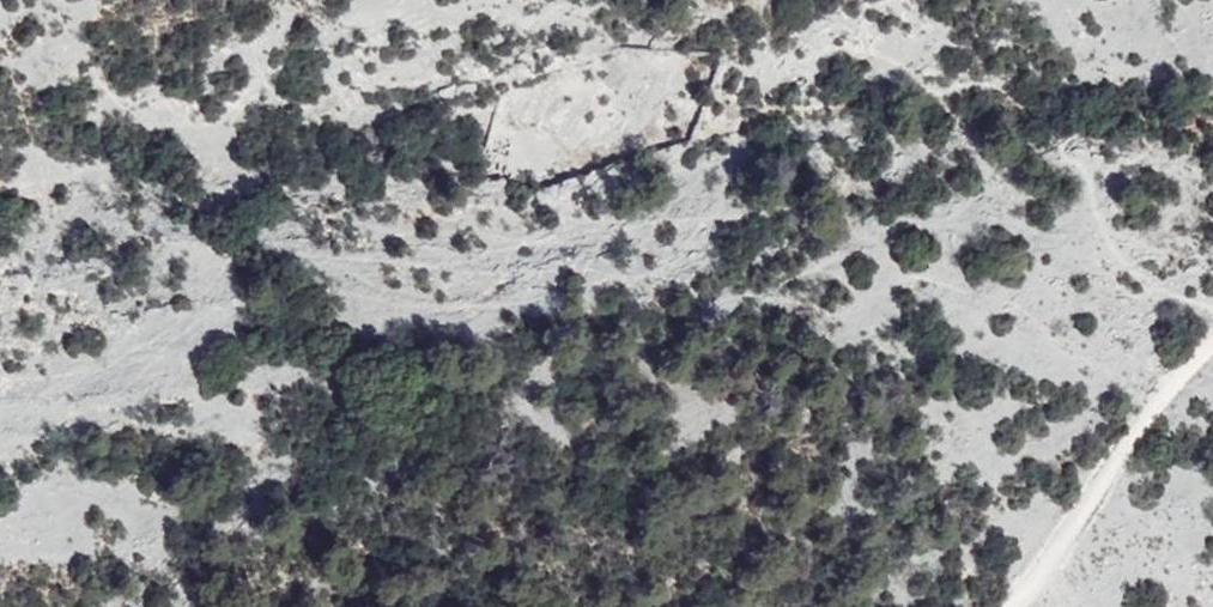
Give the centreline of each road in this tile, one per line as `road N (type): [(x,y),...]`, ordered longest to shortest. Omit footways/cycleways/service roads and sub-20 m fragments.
road 1 (track): [(1212,342),(999,606)]

